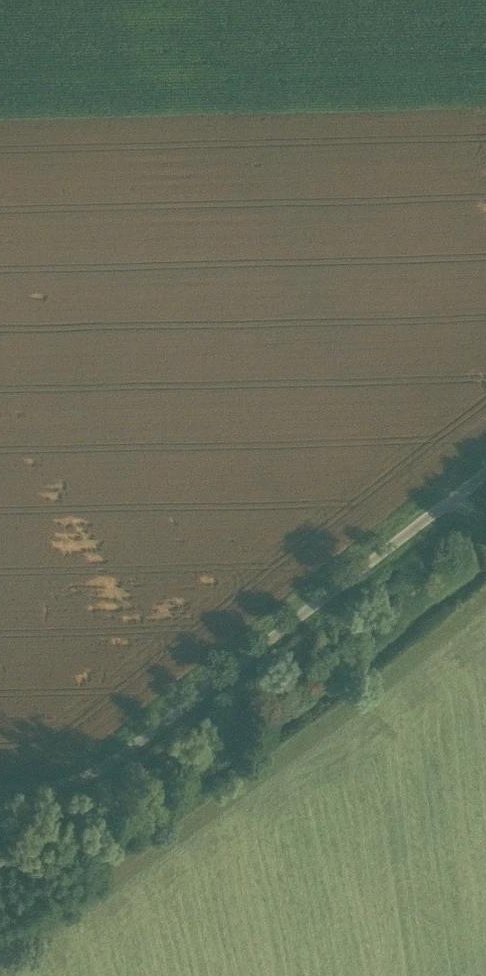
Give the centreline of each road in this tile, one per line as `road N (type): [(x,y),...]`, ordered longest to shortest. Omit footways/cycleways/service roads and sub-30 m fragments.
road 1 (unclassified): [(0,793),(43,788),(136,754),(485,493)]

